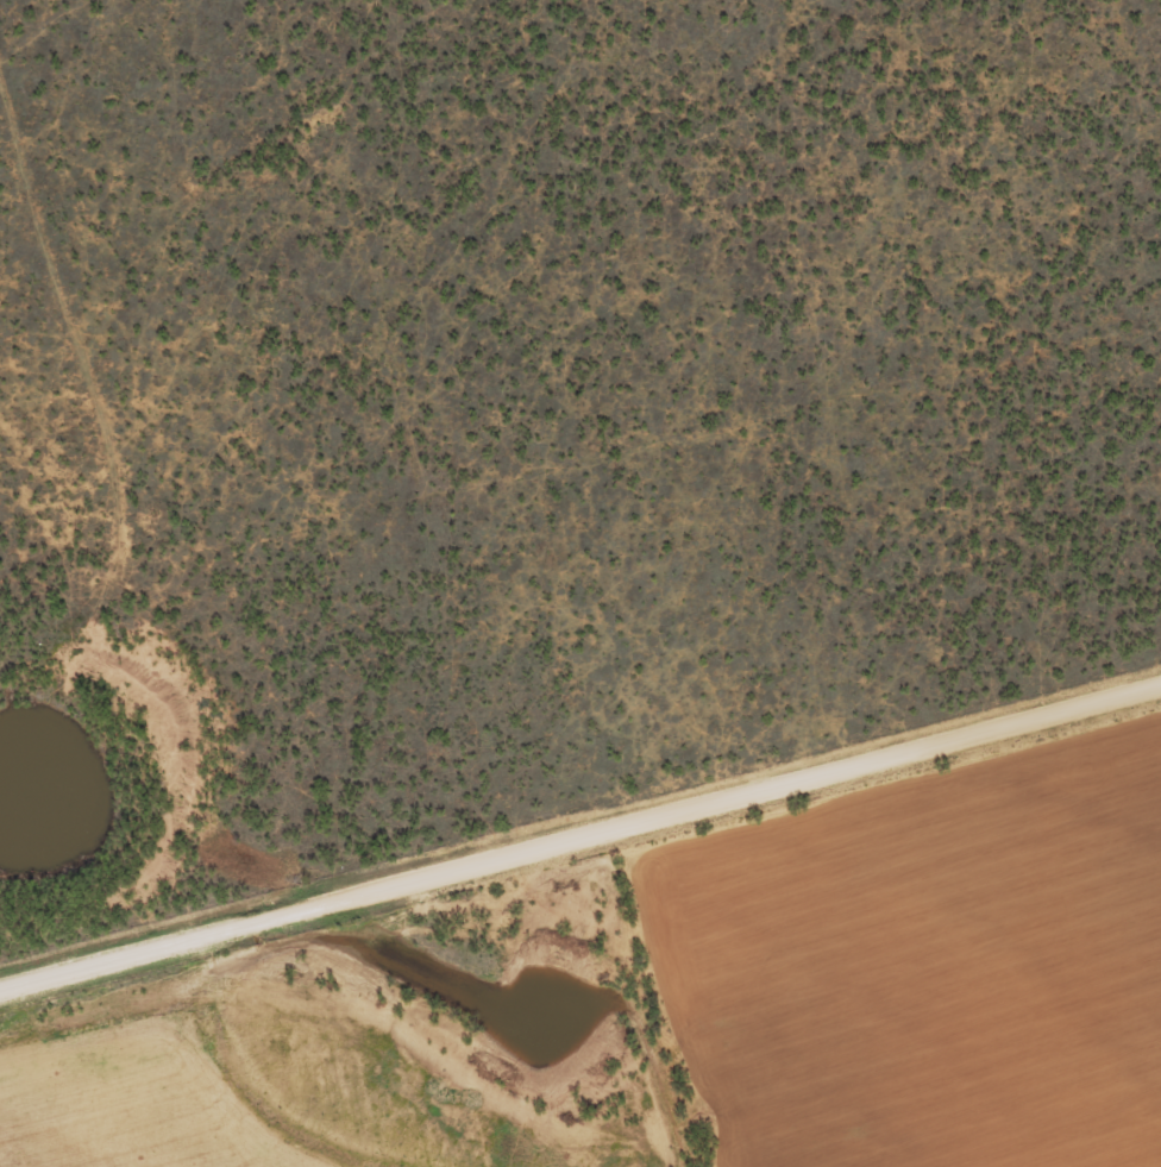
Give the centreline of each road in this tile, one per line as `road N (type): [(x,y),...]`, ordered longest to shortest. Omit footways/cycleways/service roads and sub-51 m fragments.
road 1 (residential): [(0,1029),(1160,731)]
road 2 (track): [(1160,381),(570,537),(444,525),(402,459),(349,302)]

